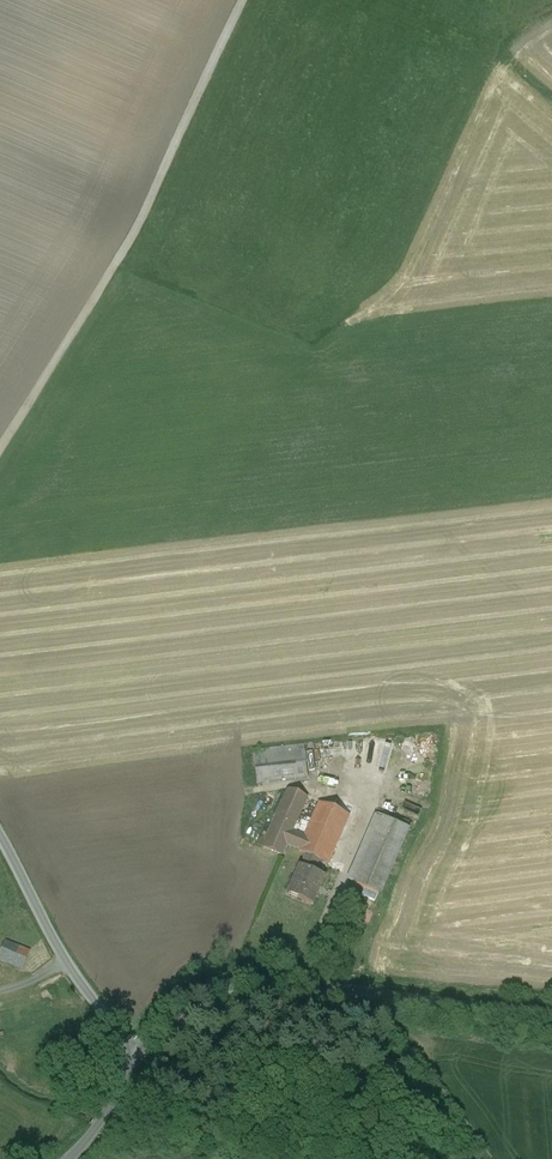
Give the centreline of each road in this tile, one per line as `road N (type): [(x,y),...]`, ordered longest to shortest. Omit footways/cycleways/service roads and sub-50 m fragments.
road 1 (residential): [(139,1057),(169,1015),(192,999),(231,990),(551,1017)]
road 2 (unclassified): [(139,1057),(67,962),(0,838)]
road 3 (residential): [(64,1158),(88,1140),(139,1057)]

